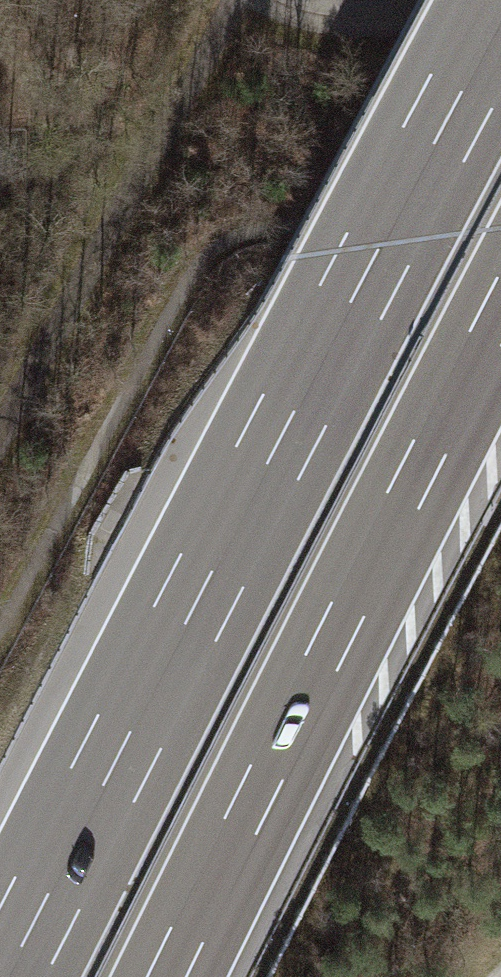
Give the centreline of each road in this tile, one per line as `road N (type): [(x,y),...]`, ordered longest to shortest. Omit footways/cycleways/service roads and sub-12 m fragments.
road 1 (motorway): [(500,16),(4,976)]
road 2 (motorway): [(169,976),(500,316)]

